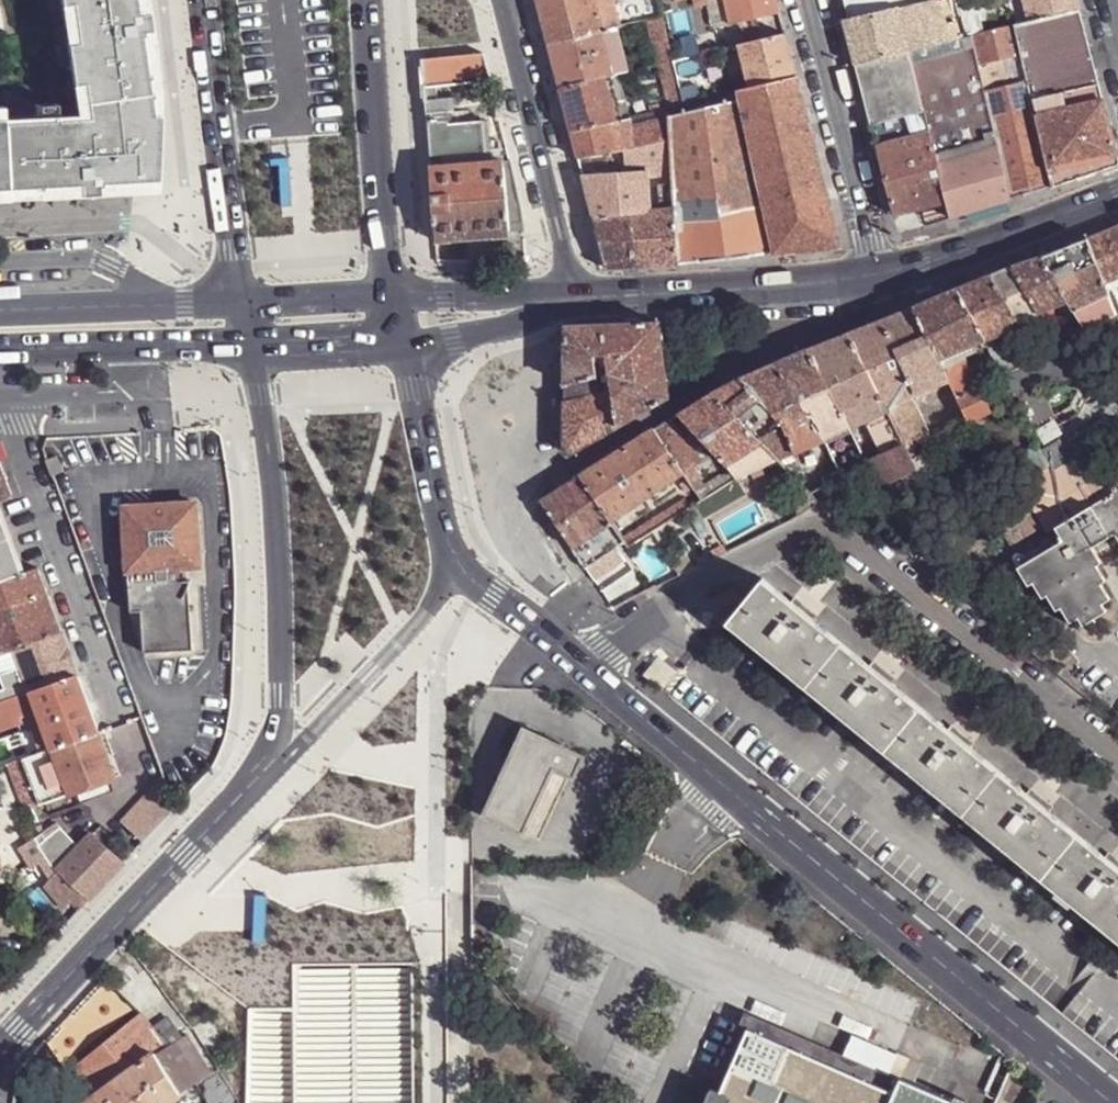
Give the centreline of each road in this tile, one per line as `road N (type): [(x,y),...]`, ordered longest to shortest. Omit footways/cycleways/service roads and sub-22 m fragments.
road 1 (trunk): [(379,1102),(371,345),(318,0)]
road 2 (secondary): [(1112,1102),(583,661),(457,571),(444,551),(408,337)]
road 3 (trunk): [(263,0),(314,353),(325,921)]
road 4 (secondary): [(253,348),(278,601),(281,737),(272,761),(0,1040)]
road 5 (residential): [(113,714),(7,396)]
road 6 (secondary): [(196,0),(241,300)]
road 7 (residential): [(586,290),(563,259),(509,0)]
road 8 (tertiary): [(586,290),(884,268)]
road 9 (secondary): [(399,284),(383,240),(368,0)]
road 10 (residential): [(812,0),(884,268)]
road 11 (tertiary): [(884,268),(961,251),(1117,190)]
road 12 (tertiary): [(241,300),(0,309)]
road 13 (residential): [(7,396),(156,389),(154,346)]
road 14 (tertiary): [(408,337),(451,341),(498,316),(586,290)]
road 15 (tertiary): [(586,290),(495,280),(399,284)]
road 16 (trunk): [(325,921),(301,1102)]
road 17 (trunk): [(325,921),(326,1102)]
road 18 (tertiary): [(399,284),(241,300)]
road 19 (tertiary): [(253,348),(408,337)]
road 20 (tertiary): [(0,351),(154,346)]

